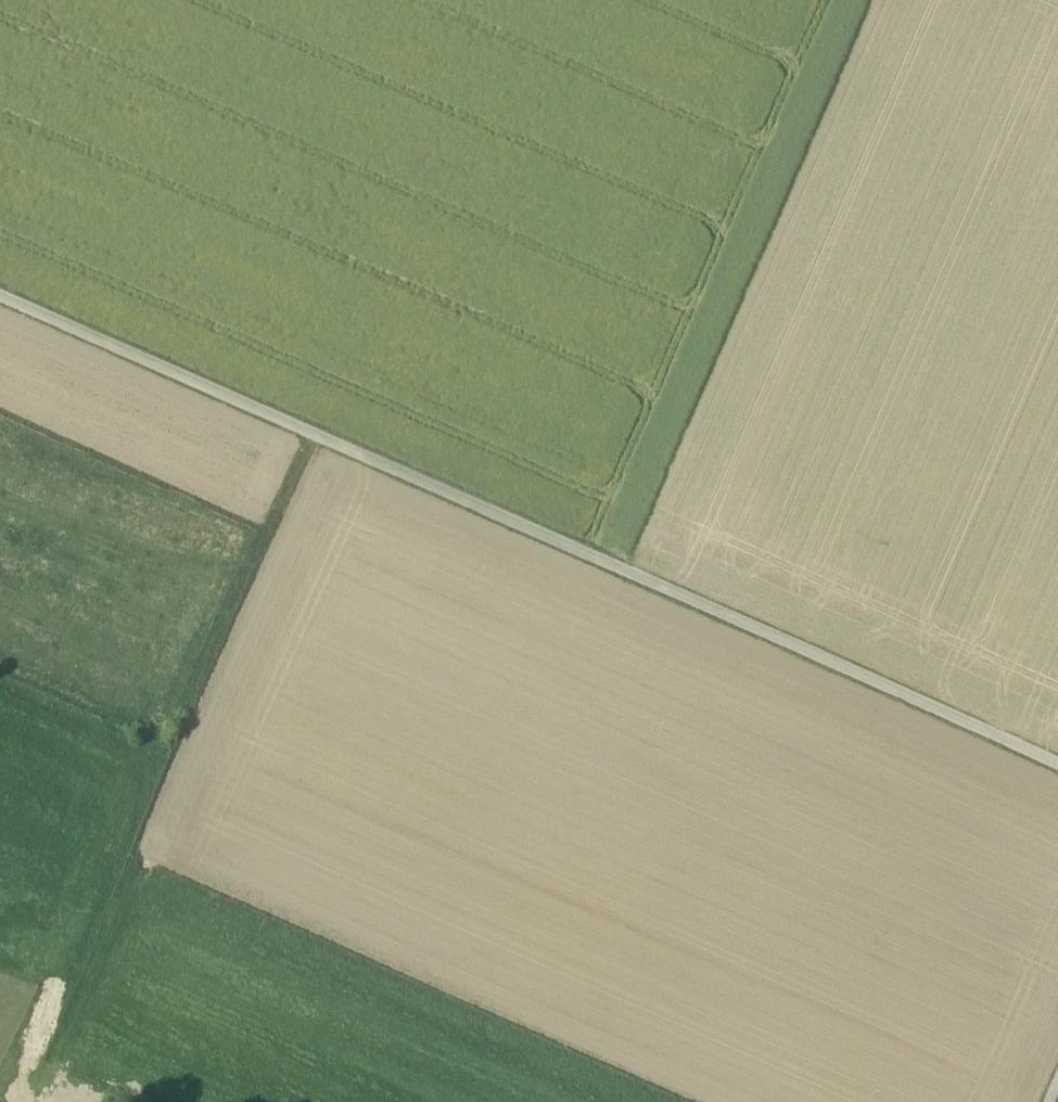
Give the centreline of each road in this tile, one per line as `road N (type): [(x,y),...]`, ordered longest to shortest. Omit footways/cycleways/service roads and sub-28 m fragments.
road 1 (track): [(1057,767),(0,299)]

